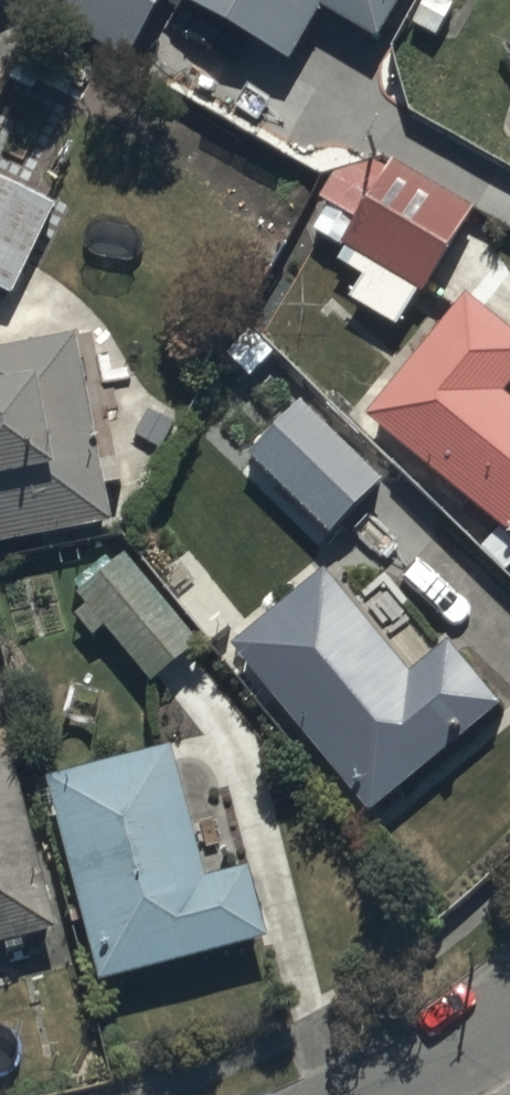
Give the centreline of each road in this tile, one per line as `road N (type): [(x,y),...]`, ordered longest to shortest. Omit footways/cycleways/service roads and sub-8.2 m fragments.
road 1 (residential): [(509,1015),(394,1094)]

